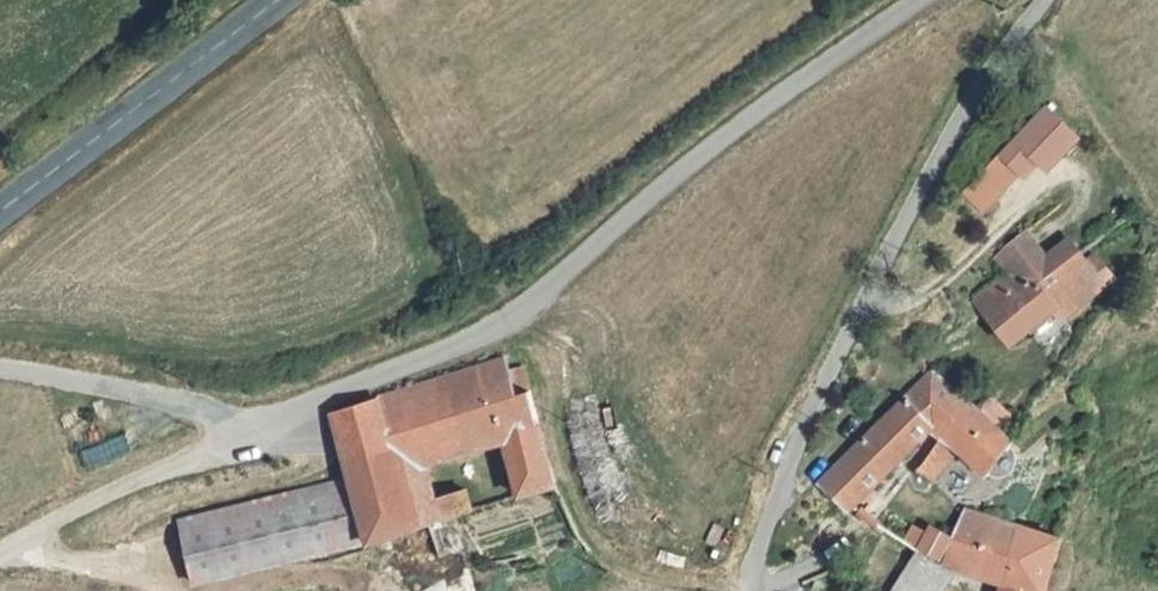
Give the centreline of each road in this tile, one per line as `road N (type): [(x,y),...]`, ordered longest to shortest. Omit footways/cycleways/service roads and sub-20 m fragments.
road 1 (unclassified): [(920,0),(726,135),(517,318),(257,428)]
road 2 (tertiary): [(277,0),(0,212)]
road 3 (unclassified): [(257,428),(0,548)]
road 4 (unclassified): [(257,428),(0,370)]

